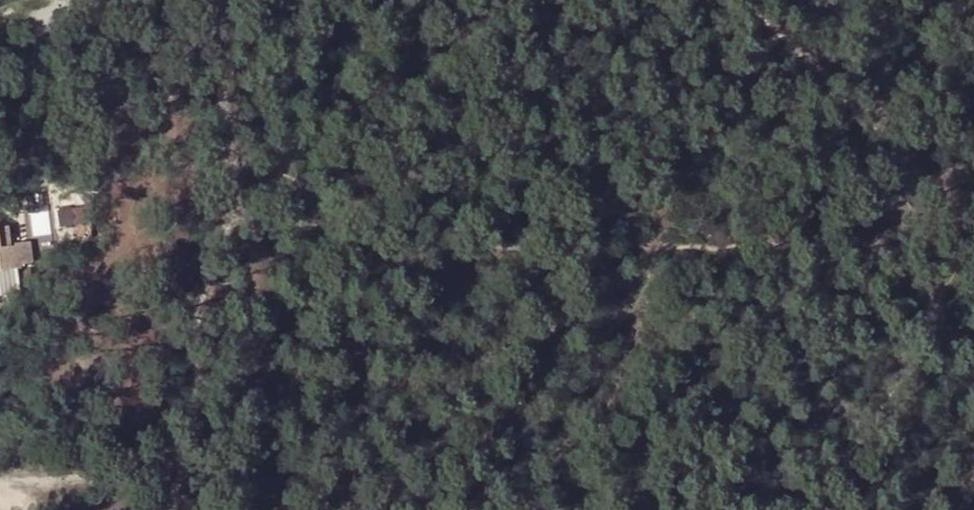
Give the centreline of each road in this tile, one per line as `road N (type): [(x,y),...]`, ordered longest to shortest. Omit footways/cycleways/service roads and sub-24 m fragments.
road 1 (track): [(810,509),(937,321),(953,259),(948,208),(925,165),(750,0)]
road 2 (track): [(0,481),(155,475)]

